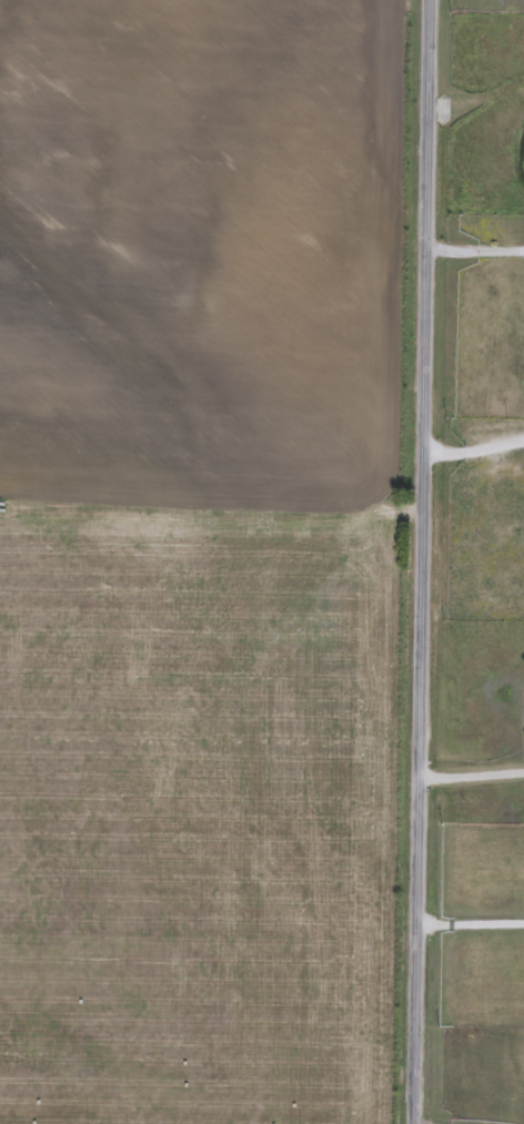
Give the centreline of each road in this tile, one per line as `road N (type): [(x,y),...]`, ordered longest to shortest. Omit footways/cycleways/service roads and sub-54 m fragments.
road 1 (residential): [(427,0),(429,778),(420,1123)]

